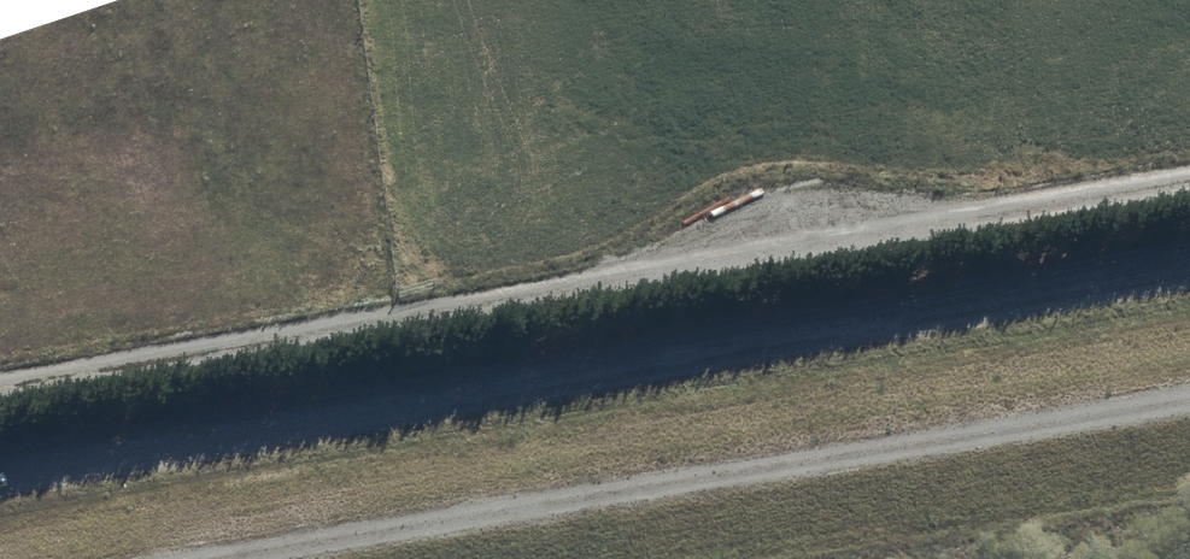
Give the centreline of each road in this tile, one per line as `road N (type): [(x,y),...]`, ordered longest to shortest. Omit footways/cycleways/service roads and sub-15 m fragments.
road 1 (unclassified): [(0,479),(1189,271)]
road 2 (track): [(1189,413),(290,558)]

